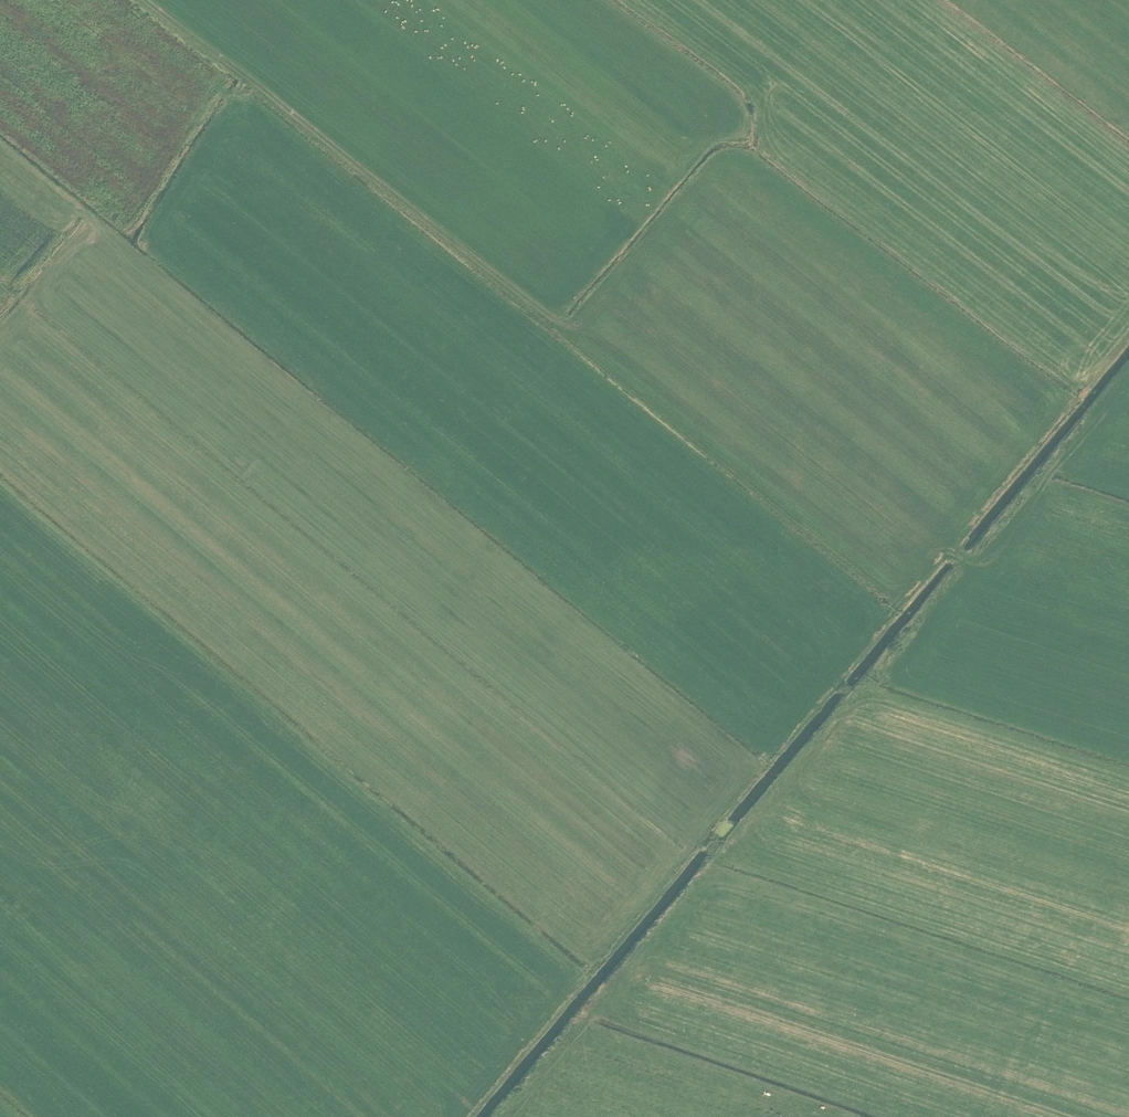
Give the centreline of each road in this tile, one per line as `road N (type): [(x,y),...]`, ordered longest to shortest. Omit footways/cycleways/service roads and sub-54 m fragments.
road 1 (track): [(146,0),(899,603),(945,552),(978,560)]

